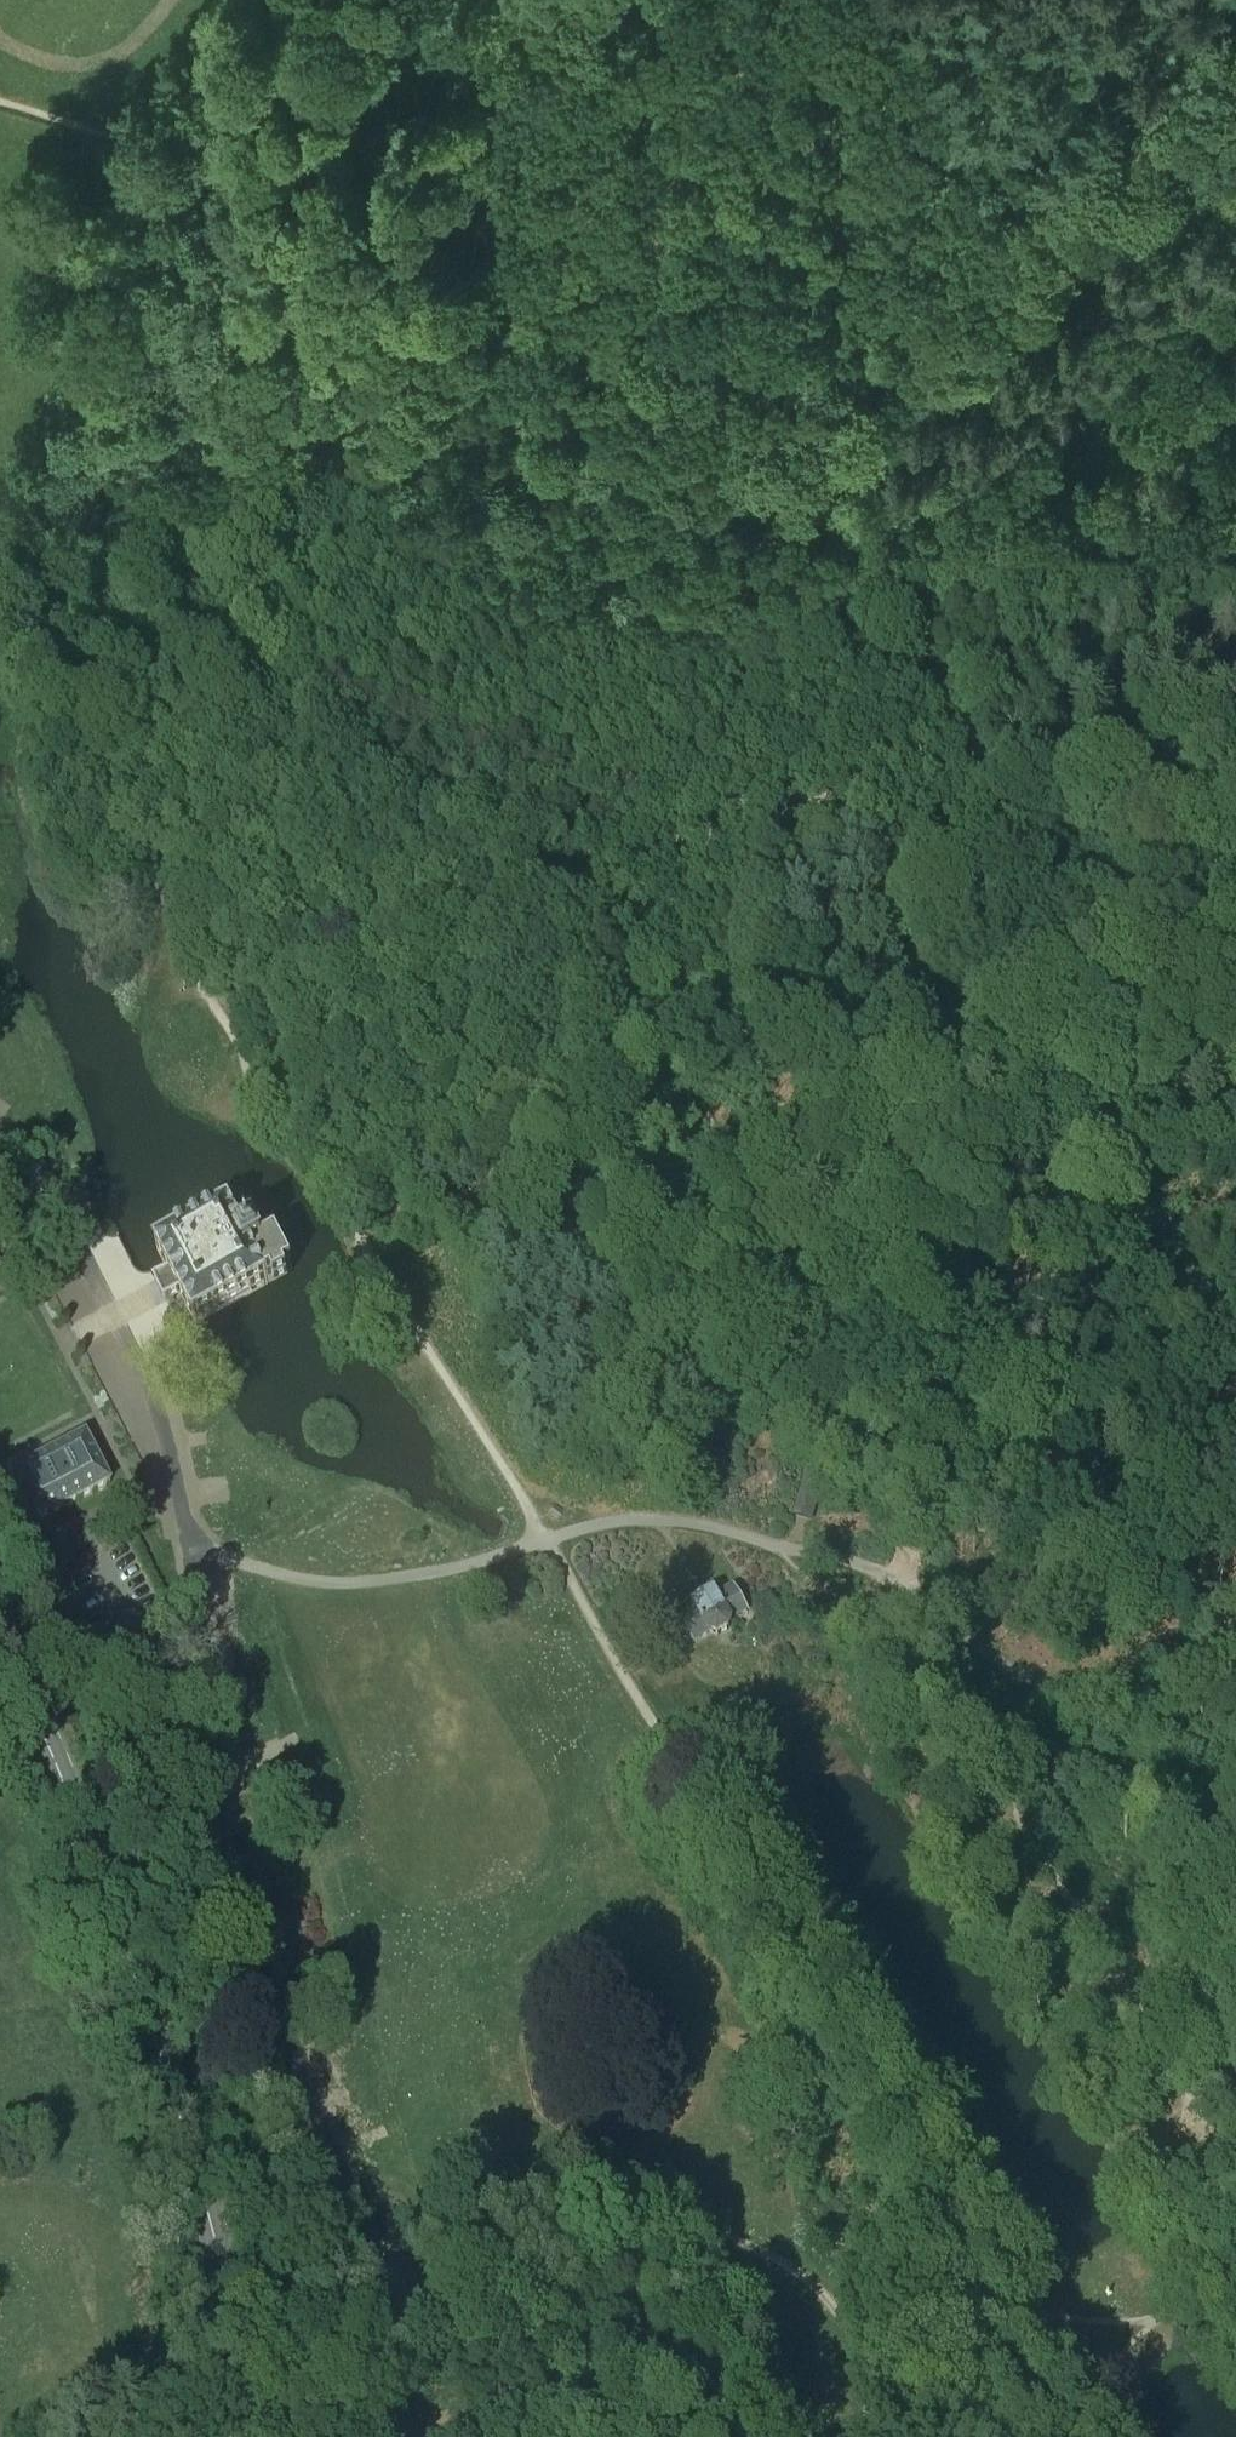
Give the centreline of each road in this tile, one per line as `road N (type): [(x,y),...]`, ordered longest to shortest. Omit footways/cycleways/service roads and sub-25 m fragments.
road 1 (track): [(887,1573),(953,1507),(994,1442),(1060,1226),(1074,1199),(1135,1148),(1169,1079),(1163,1058),(1136,1037),(1008,984),(974,943),(966,915),(986,737),(1016,642),(1048,579),(1056,518),(1048,499),(994,475),(828,451),(764,408)]
road 2 (track): [(542,1541),(467,1405),(187,960),(130,826),(132,757),(231,487),(243,427),(251,275),(238,195)]
road 3 (track): [(396,2318),(225,1865),(195,1583),(157,1407),(70,1225),(0,1145)]
road 4 (track): [(1030,2353),(542,1541)]
road 5 (track): [(887,1573),(854,1622),(869,1691),(1225,2323)]
road 6 (secondary): [(232,2436),(235,2353),(209,2219),(89,1842),(0,1644)]
road 7 (track): [(906,1558),(871,1420),(740,1155),(555,853)]
road 8 (track): [(555,853),(660,848),(712,836),(948,747),(993,773),(1127,809),(1176,817),(1235,811)]
road 9 (track): [(396,2318),(514,2236),(634,2210),(703,2224),(788,2264),(877,2336),(918,2333),(1030,2353)]
road 10 (track): [(887,1573),(897,1577),(898,1608),(1235,2167)]
road 11 (track): [(764,408),(879,385),(941,347),(1181,149),(1235,117)]
road 12 (track): [(333,474),(318,650),(337,748),(415,817),(476,840),(555,853)]
road 13 (track): [(764,408),(333,474)]
road 14 (track): [(1235,1720),(1124,1690),(1040,1682),(1012,1671),(897,1577)]
road 15 (track): [(190,1552),(287,1576),(358,1582),(542,1541)]
road 16 (track): [(542,1541),(614,1521),(677,1520),(887,1573)]
road 17 (track): [(333,474),(330,400),(316,338),(272,235),(238,195)]
road 18 (track): [(894,0),(1082,235)]
road 19 (track): [(238,195),(207,171),(0,102)]
road 20 (track): [(238,195),(275,87),(323,0)]
road 21 (track): [(1225,2323),(1168,2319),(1141,2328),(1117,2354),(1094,2413),(1077,2427)]
road 22 (track): [(1152,2324),(999,2300)]
road 23 (track): [(427,2436),(396,2318)]

